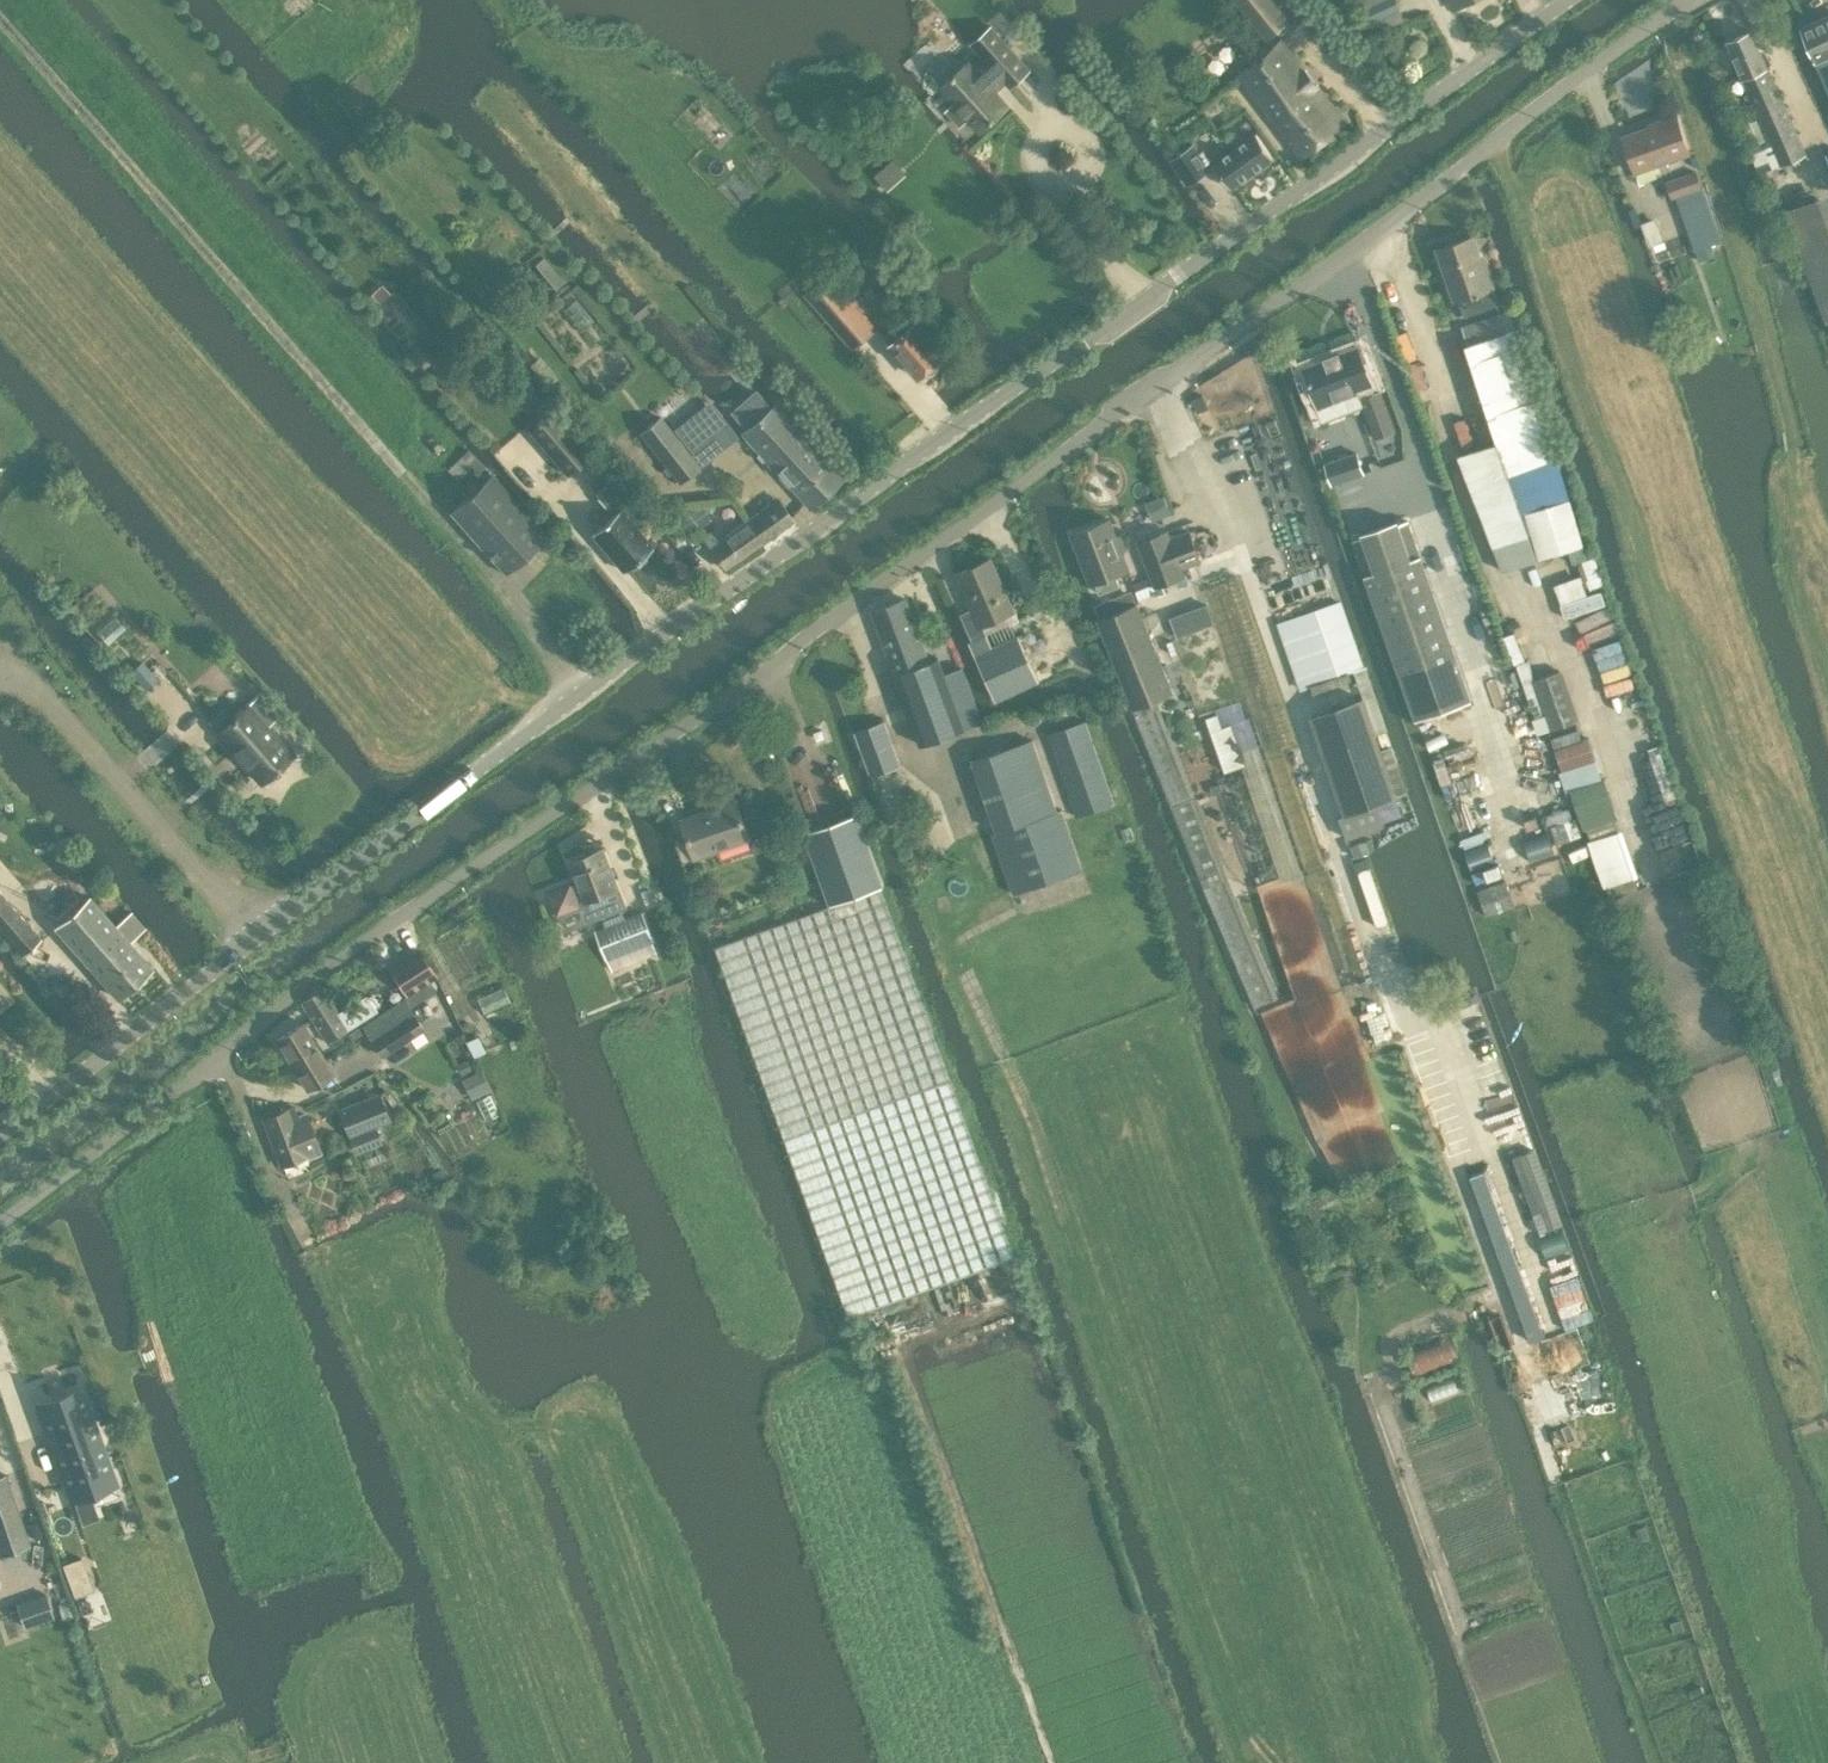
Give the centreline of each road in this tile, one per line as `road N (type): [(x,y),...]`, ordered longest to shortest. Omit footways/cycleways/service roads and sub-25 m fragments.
road 1 (unclassified): [(0,1223),(378,933),(1270,311),(1687,0)]
road 2 (tertiary): [(1564,0),(606,675),(0,1131)]

